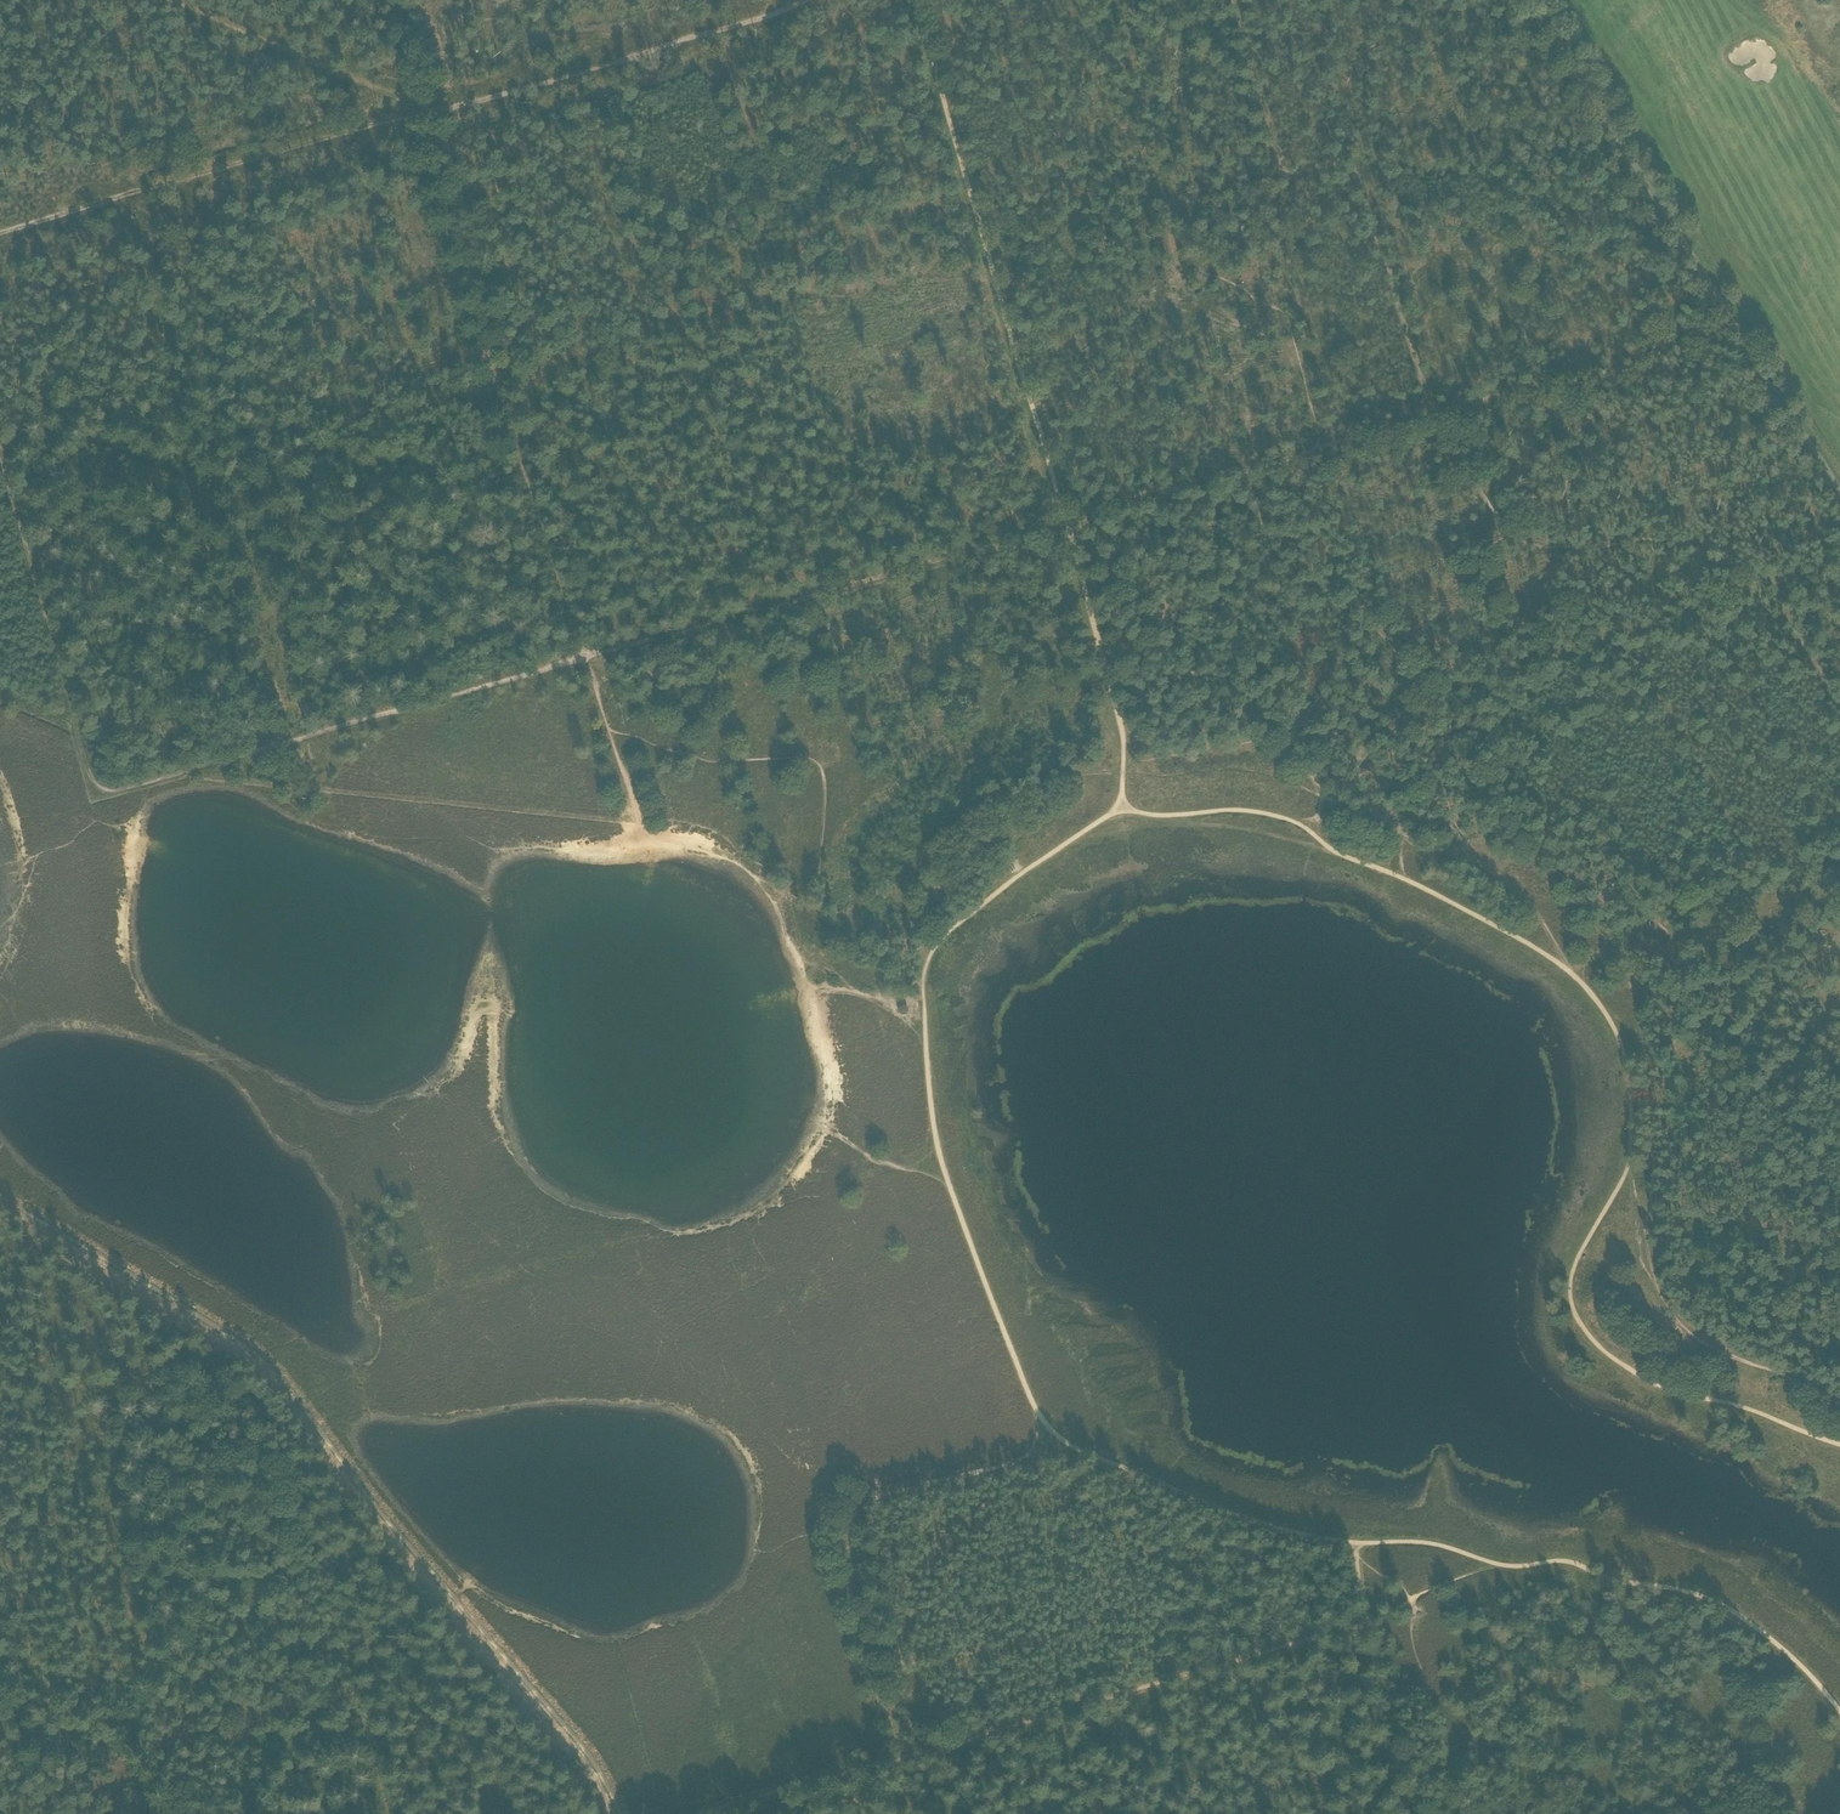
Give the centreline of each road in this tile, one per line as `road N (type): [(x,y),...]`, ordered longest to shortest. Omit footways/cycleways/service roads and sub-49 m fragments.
road 1 (track): [(1297,822),(1334,850),(1533,948),(1572,974),(1606,1016),(1629,1085),(1630,1141),(1627,1167),(1578,1254),(1573,1282),(1585,1336),(1672,1394),(1839,1446)]
road 2 (track): [(924,994),(937,1140),(1031,1401),(1053,1433),(1232,1511),(1496,1565)]
road 3 (track): [(809,0),(0,231)]
road 4 (track): [(923,0),(1125,756)]
road 5 (unclassified): [(1839,495),(1529,0)]
road 6 (track): [(1496,1565),(1361,1623),(941,1741)]
road 7 (track): [(1297,822),(1241,811),(1123,810),(966,912),(937,946),(924,994)]
road 8 (track): [(1839,1713),(1742,1618),(1697,1594),(1624,1582),(1563,1560),(1496,1565)]
road 9 (track): [(854,1768),(693,1813)]

